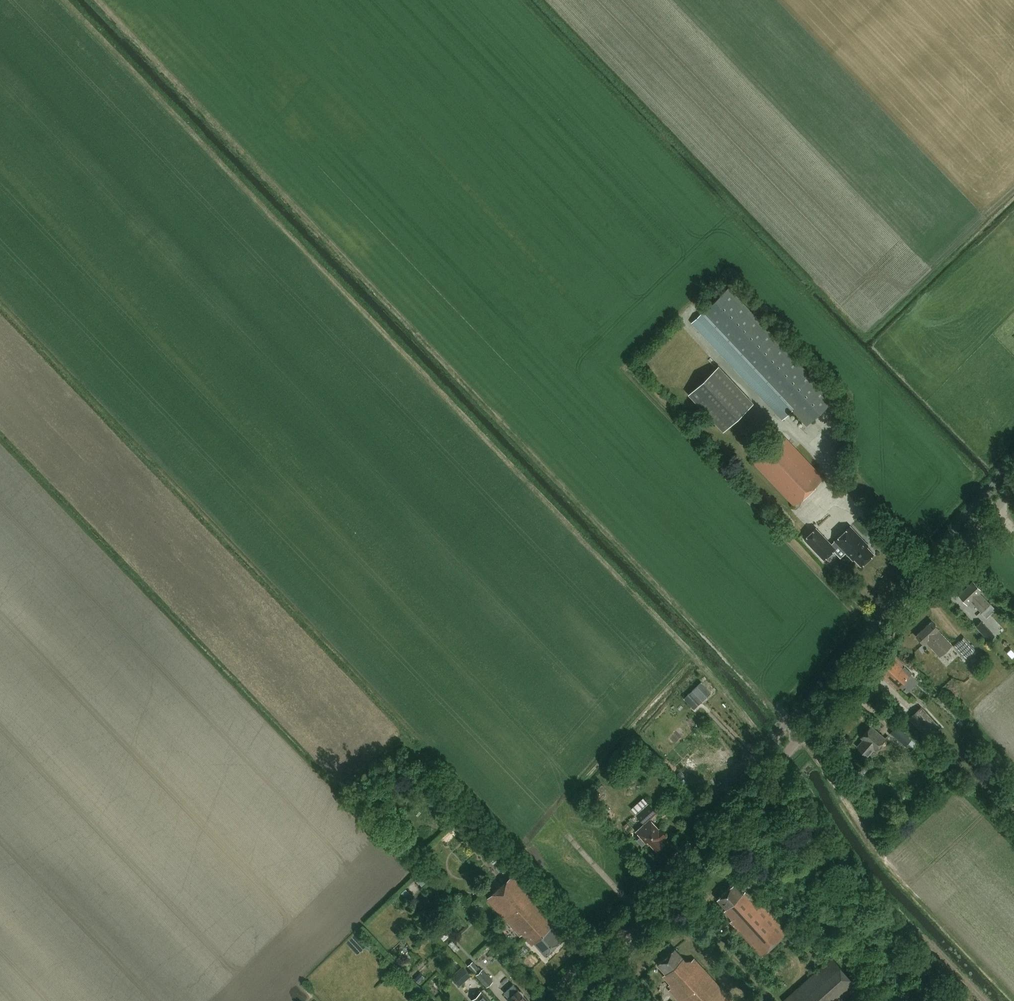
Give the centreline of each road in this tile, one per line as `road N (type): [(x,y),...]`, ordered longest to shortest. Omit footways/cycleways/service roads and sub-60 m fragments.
road 1 (secondary): [(571,1000),(1013,485)]

